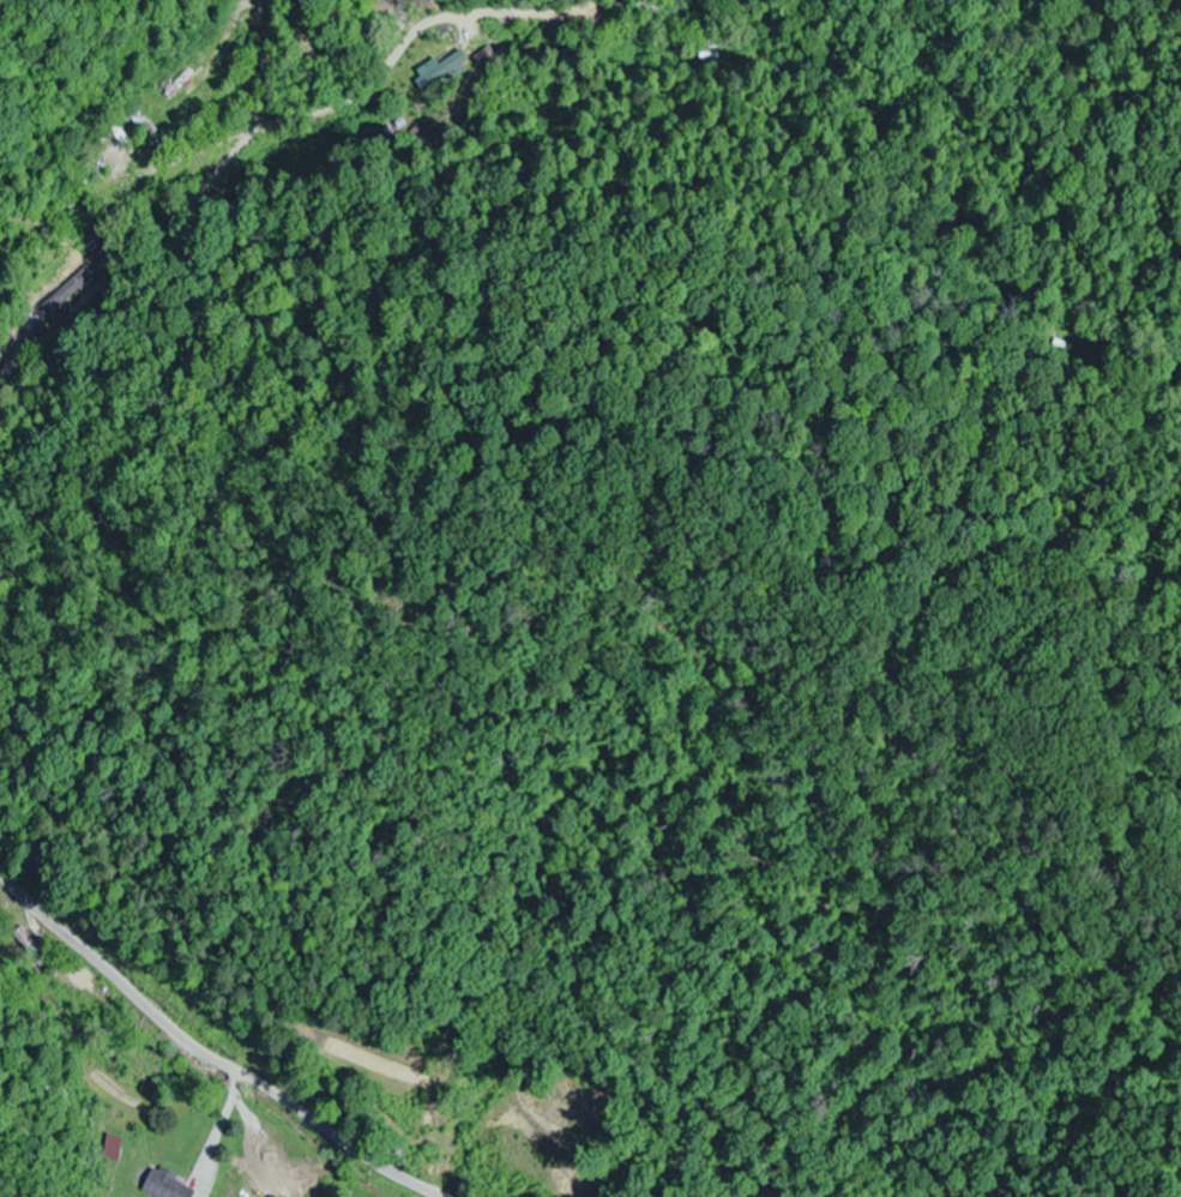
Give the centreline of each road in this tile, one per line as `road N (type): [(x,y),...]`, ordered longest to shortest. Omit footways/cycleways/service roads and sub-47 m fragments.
road 1 (residential): [(596,1),(433,22),(351,98),(247,127),(234,156),(163,228),(0,376)]
road 2 (tertiary): [(444,1196),(201,1051),(0,874)]
road 3 (residential): [(247,127),(258,0)]

